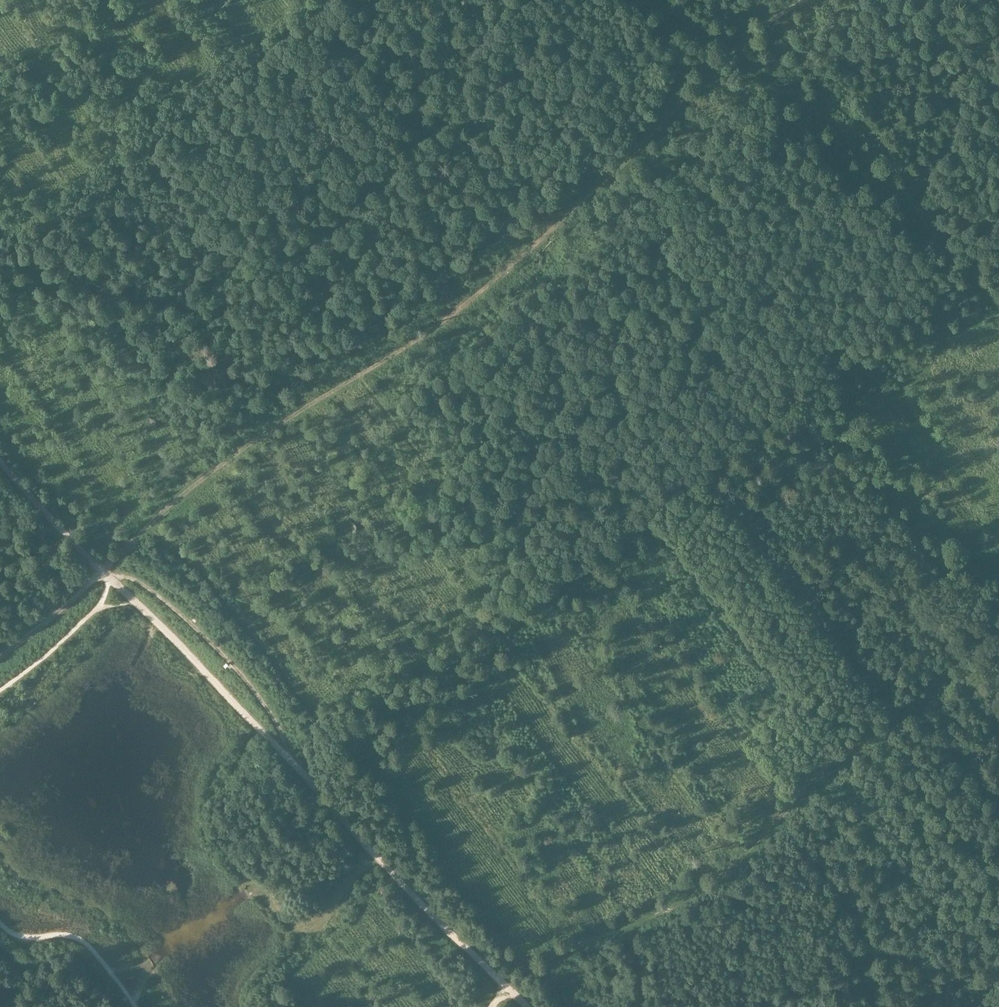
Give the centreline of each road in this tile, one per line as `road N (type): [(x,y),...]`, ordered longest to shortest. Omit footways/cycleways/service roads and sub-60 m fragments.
road 1 (track): [(0,655),(105,573),(220,465),(453,313),(622,162),(744,38),(800,0)]
road 2 (track): [(509,990),(569,953),(667,914),(733,869),(810,779),(921,696),(998,600)]
road 3 (track): [(998,314),(843,130),(651,0)]
road 4 (track): [(509,990),(298,769)]
road 5 (track): [(105,573),(146,587),(197,630),(265,708),(298,769)]
road 6 (track): [(298,769),(105,573)]
road 7 (track): [(132,1006),(78,942),(25,939),(0,925)]
road 8 (track): [(0,690),(93,614),(105,573)]
road 9 (track): [(105,573),(0,461)]

